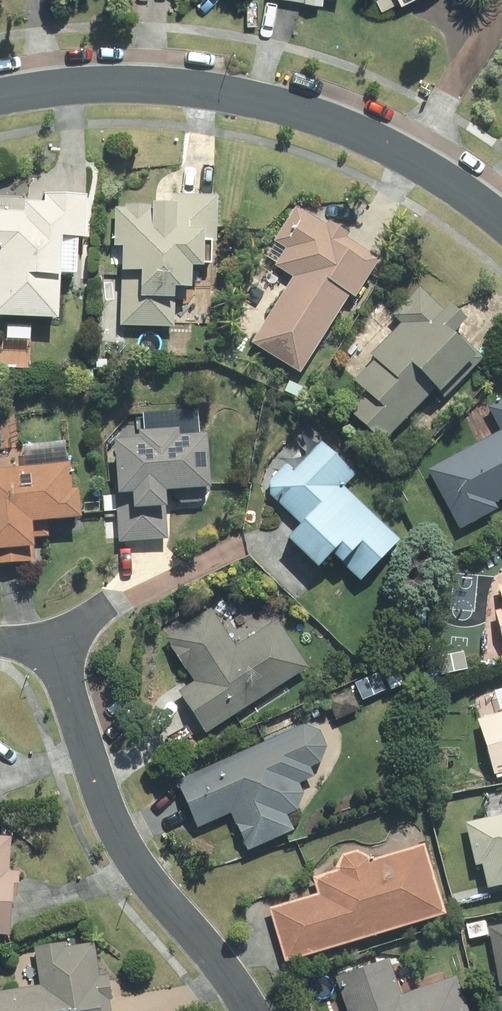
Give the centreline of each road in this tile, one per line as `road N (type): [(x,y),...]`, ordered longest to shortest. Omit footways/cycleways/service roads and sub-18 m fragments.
road 1 (residential): [(0,98),(89,80),(210,87),(272,102),(361,131),(423,162),(501,223)]
road 2 (residential): [(49,647),(117,839),(246,1010)]

